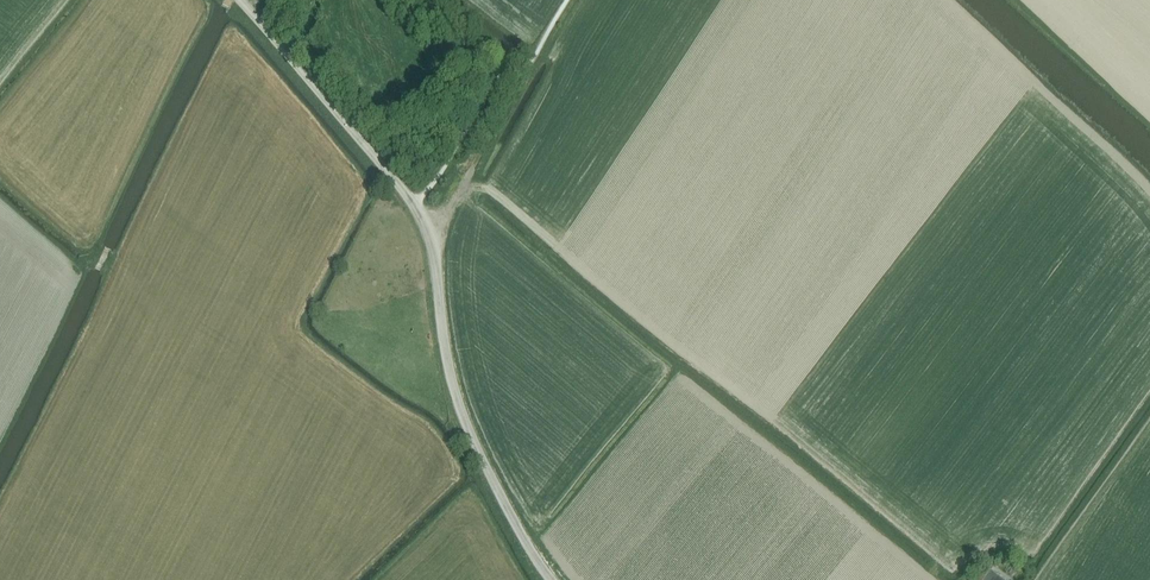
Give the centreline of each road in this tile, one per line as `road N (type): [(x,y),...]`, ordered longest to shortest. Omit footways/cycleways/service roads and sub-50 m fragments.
road 1 (tertiary): [(551,579),(500,496),(457,399),(426,222),(239,0)]

